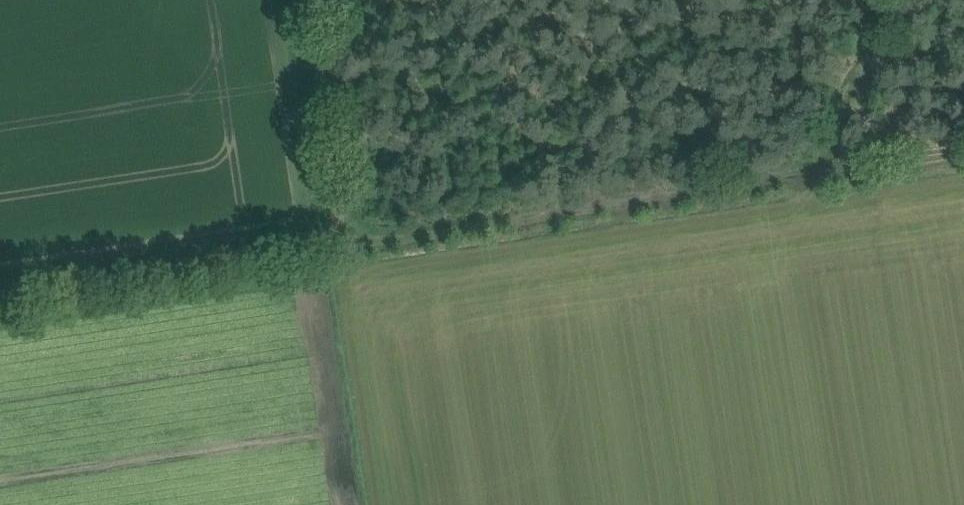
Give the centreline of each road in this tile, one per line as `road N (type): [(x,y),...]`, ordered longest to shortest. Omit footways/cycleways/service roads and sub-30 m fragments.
road 1 (track): [(798,184),(356,244)]
road 2 (track): [(356,244),(0,297)]
road 3 (track): [(356,244),(314,0)]
road 4 (track): [(798,184),(888,0)]
road 5 (track): [(963,159),(798,184)]

